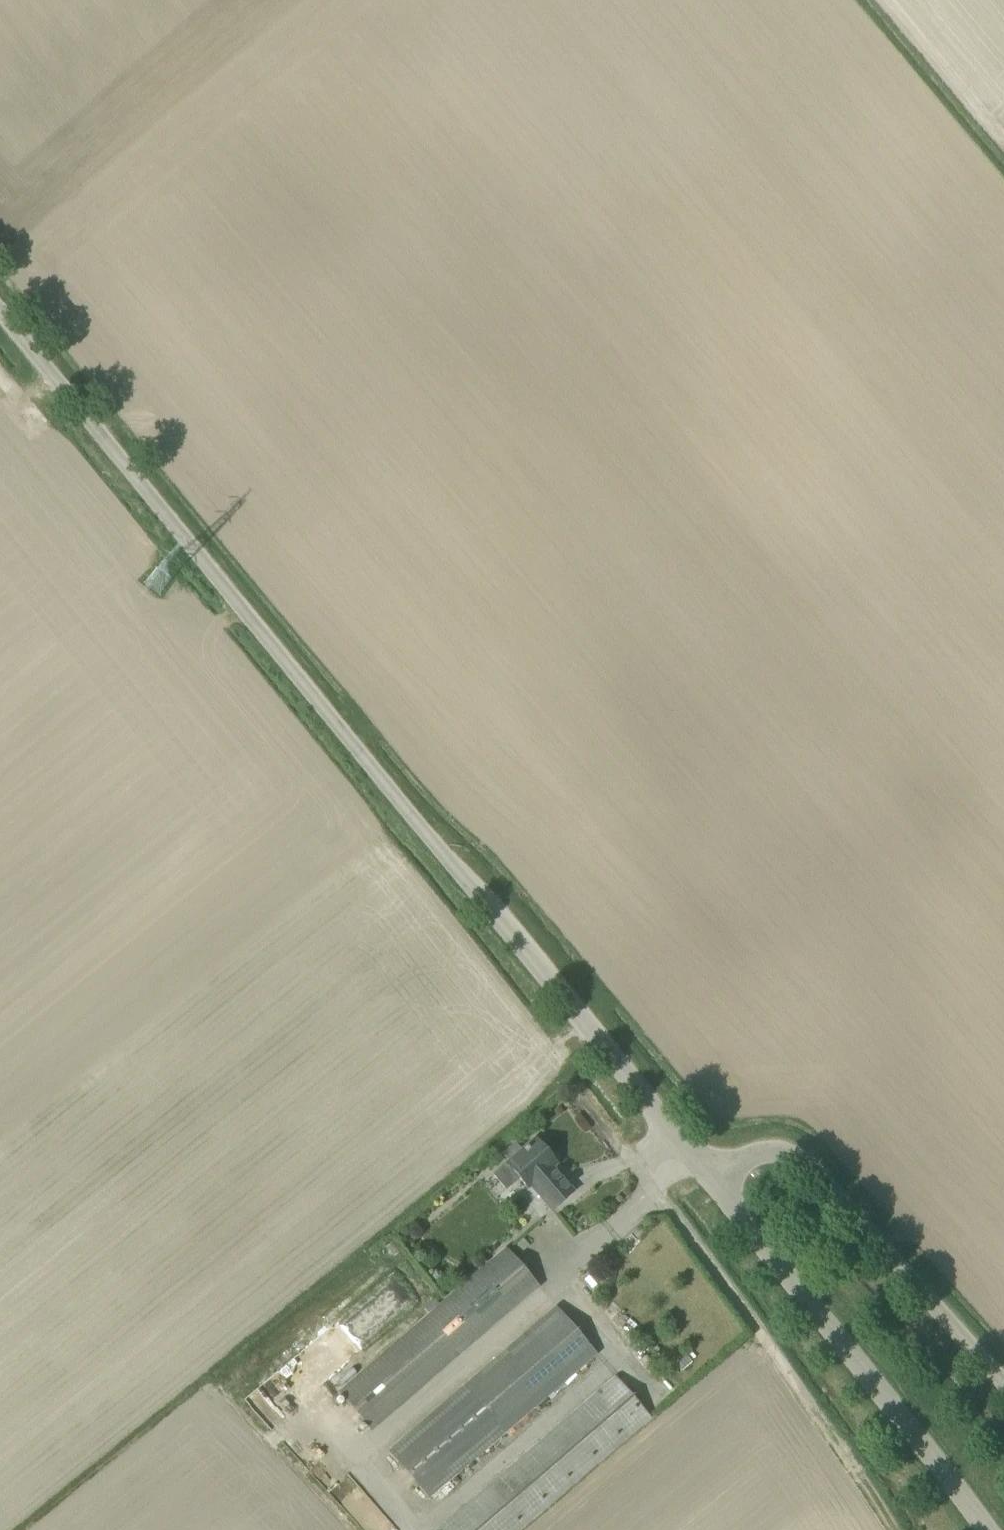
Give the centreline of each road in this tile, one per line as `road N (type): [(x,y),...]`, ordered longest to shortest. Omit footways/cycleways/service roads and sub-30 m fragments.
road 1 (unclassified): [(714,1173),(0,298)]
road 2 (unclassified): [(985,1529),(714,1173)]
road 3 (unclassified): [(714,1173),(777,1148),(798,1156),(1003,1381)]

